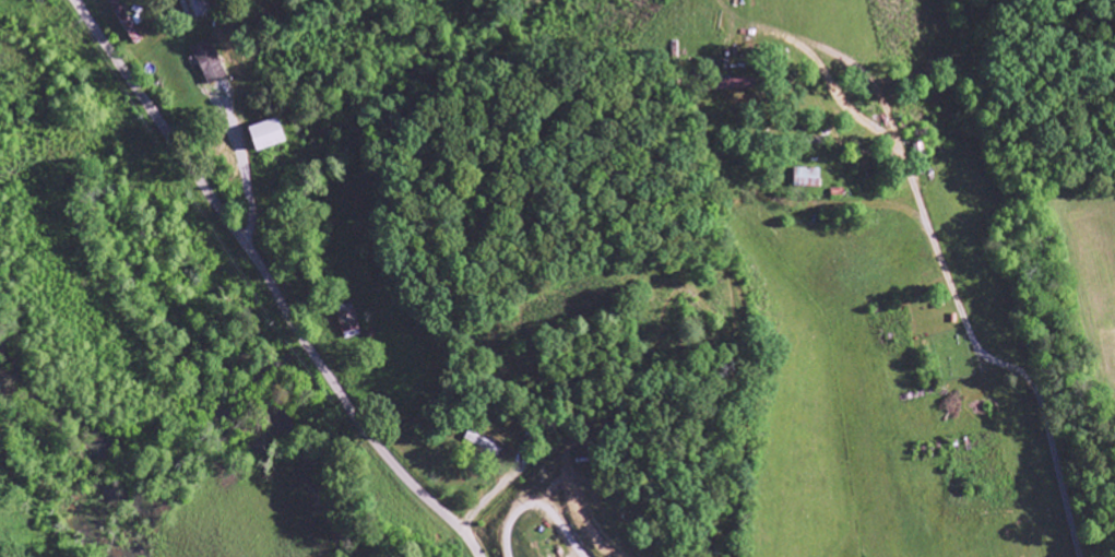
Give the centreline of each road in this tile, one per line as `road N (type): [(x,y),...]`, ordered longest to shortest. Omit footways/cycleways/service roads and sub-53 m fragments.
road 1 (residential): [(477,556),(349,411),(73,0)]

